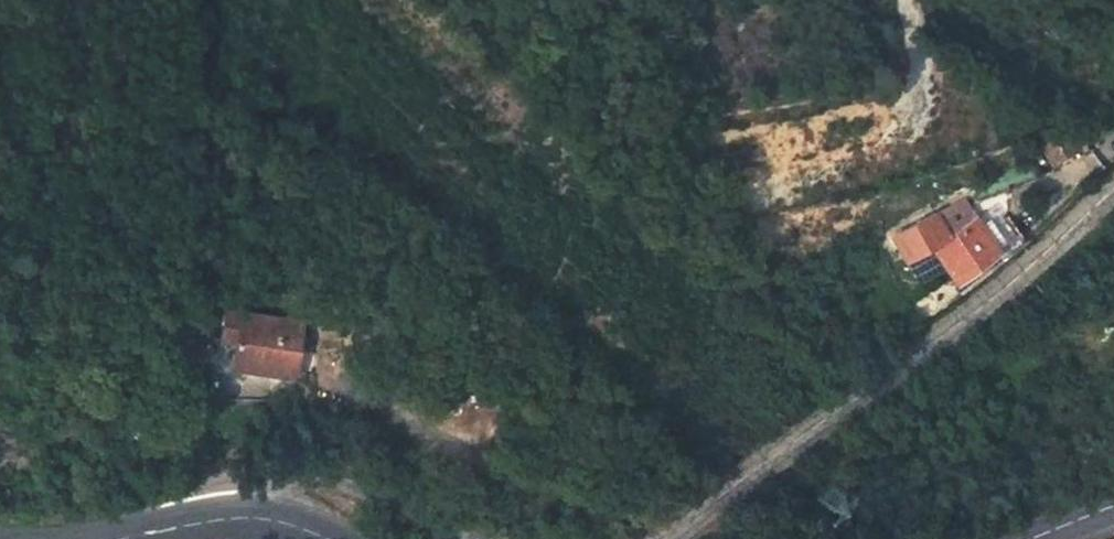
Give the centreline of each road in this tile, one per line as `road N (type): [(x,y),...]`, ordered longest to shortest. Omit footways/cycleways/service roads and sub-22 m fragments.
road 1 (unclassified): [(1113,179),(900,370),(627,538)]
road 2 (unclassified): [(472,538),(332,467),(273,462),(249,514)]
road 3 (secondary): [(249,514),(130,538)]

